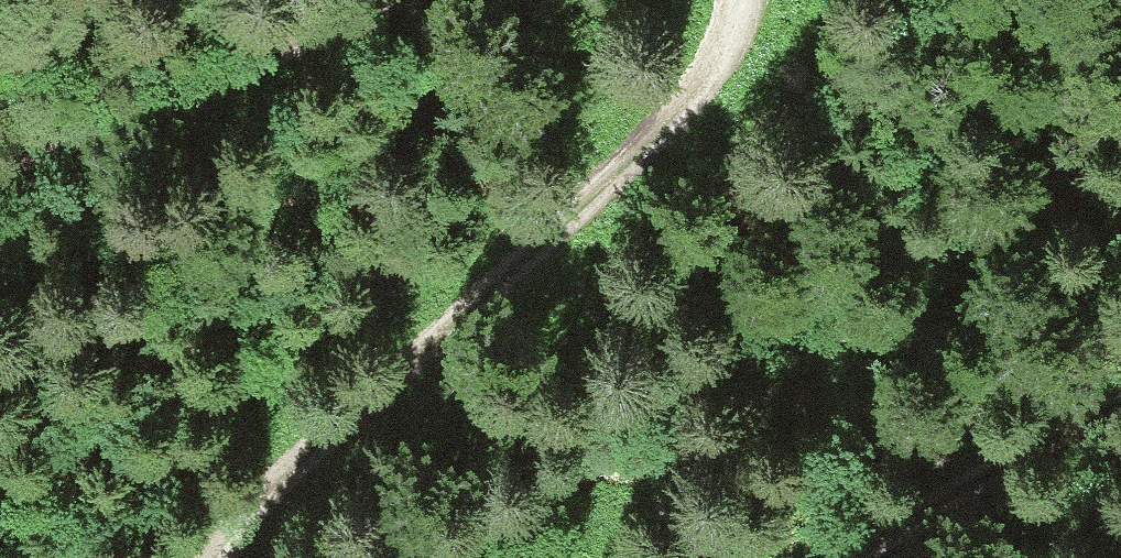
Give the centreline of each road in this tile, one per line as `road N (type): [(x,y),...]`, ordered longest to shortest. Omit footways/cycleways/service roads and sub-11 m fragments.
road 1 (track): [(756,0),(697,105),(589,246),(522,310),(324,452),(267,504),(228,557)]
road 2 (track): [(0,150),(357,0)]
road 3 (track): [(825,557),(1120,395)]

